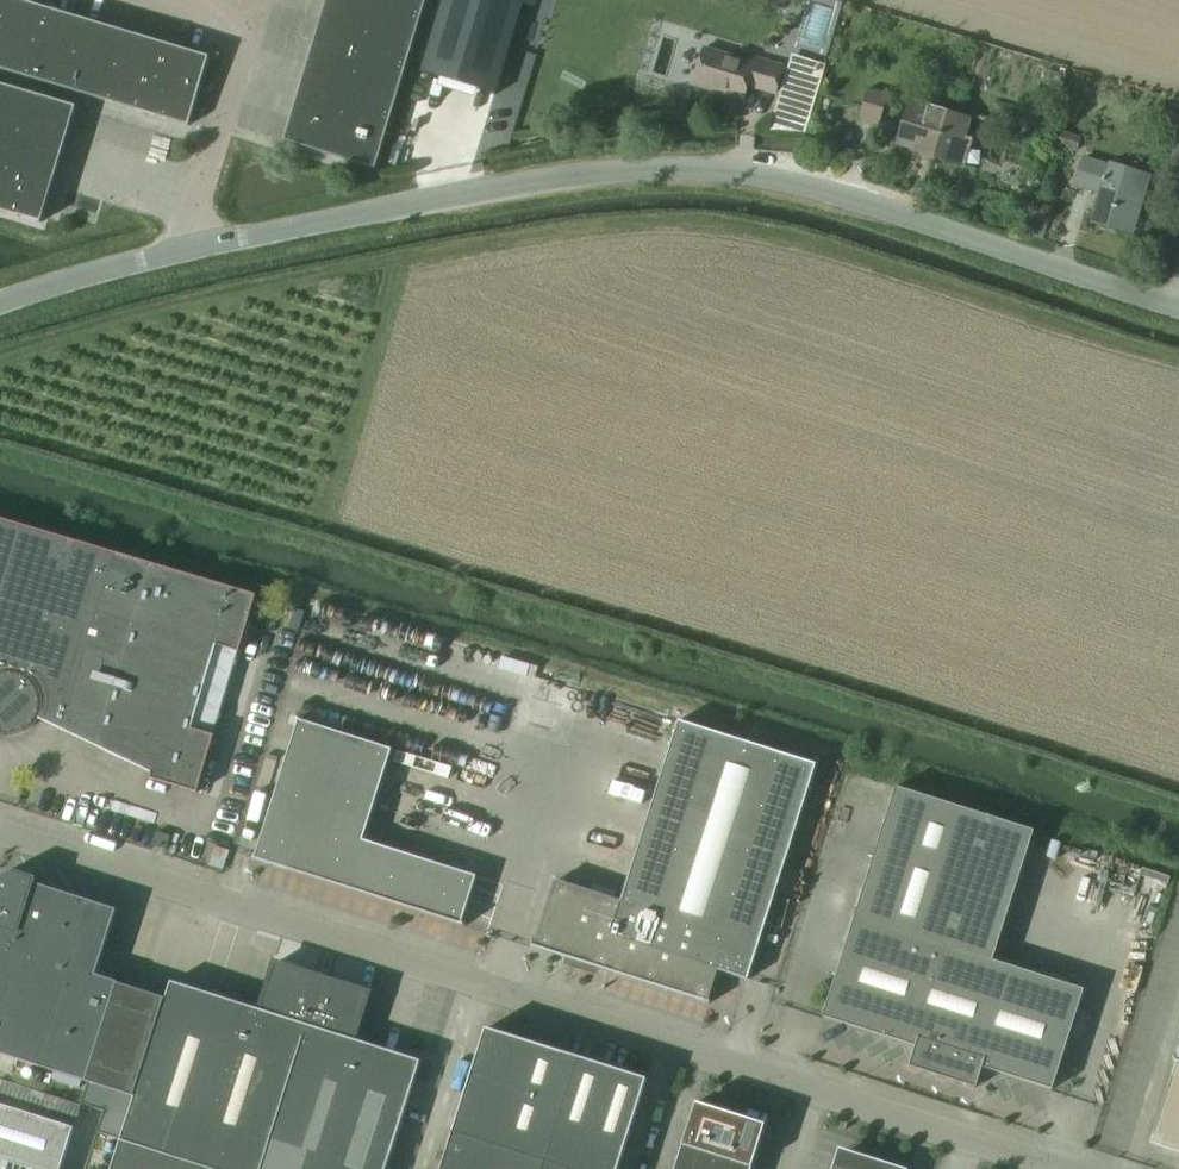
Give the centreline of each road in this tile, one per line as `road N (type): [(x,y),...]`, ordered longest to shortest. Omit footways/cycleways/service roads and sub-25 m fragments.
road 1 (unclassified): [(1069,1168),(0,832)]
road 2 (unclassified): [(1178,306),(791,180),(689,168),(491,189),(186,248)]
road 3 (unclassified): [(186,248),(250,28)]
road 4 (unclassified): [(186,248),(0,302)]

